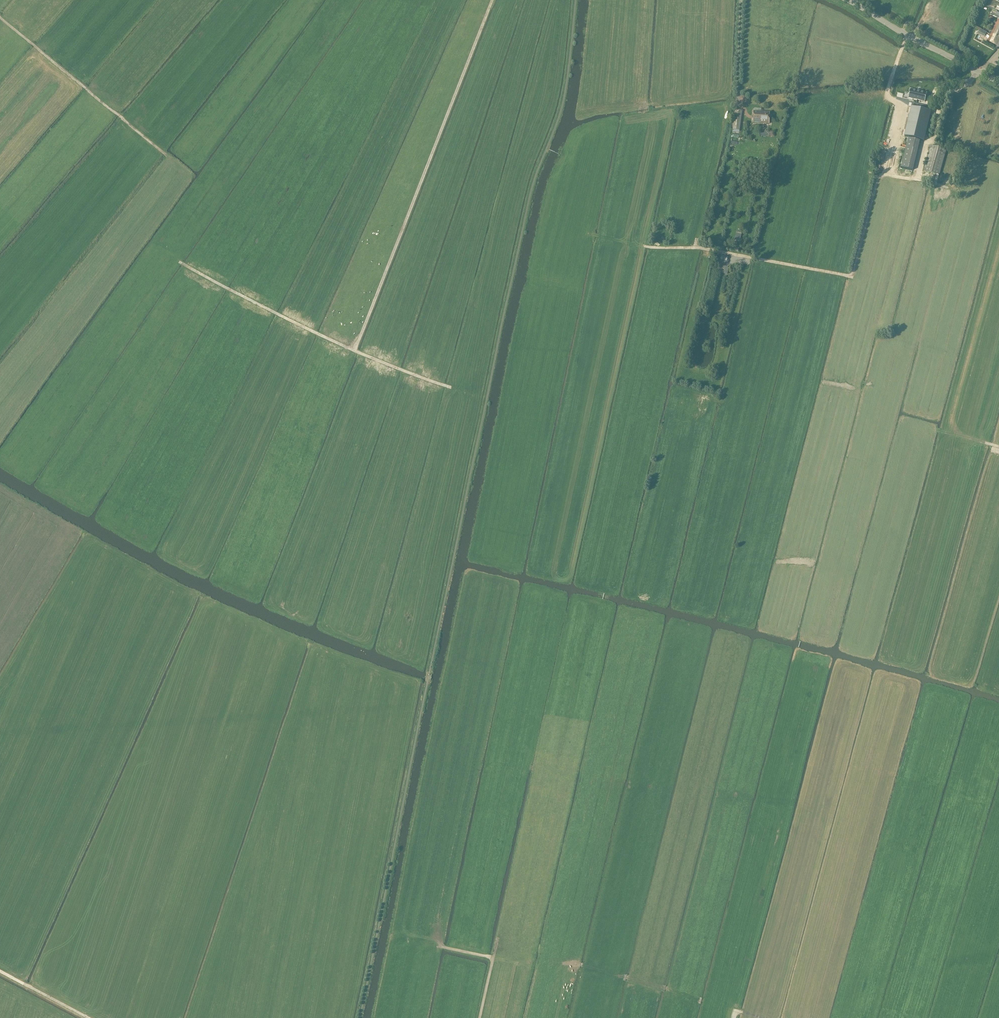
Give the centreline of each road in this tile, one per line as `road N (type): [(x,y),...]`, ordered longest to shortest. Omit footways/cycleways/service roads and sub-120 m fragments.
road 1 (track): [(998,50),(967,85),(947,85),(937,134),(925,140),(914,180),(881,176),(852,278),(596,236)]
road 2 (track): [(492,0),(355,351)]
road 3 (track): [(447,387),(355,351),(183,265)]
road 4 (track): [(175,156),(0,11)]
road 5 (unclassified): [(998,83),(847,0)]

